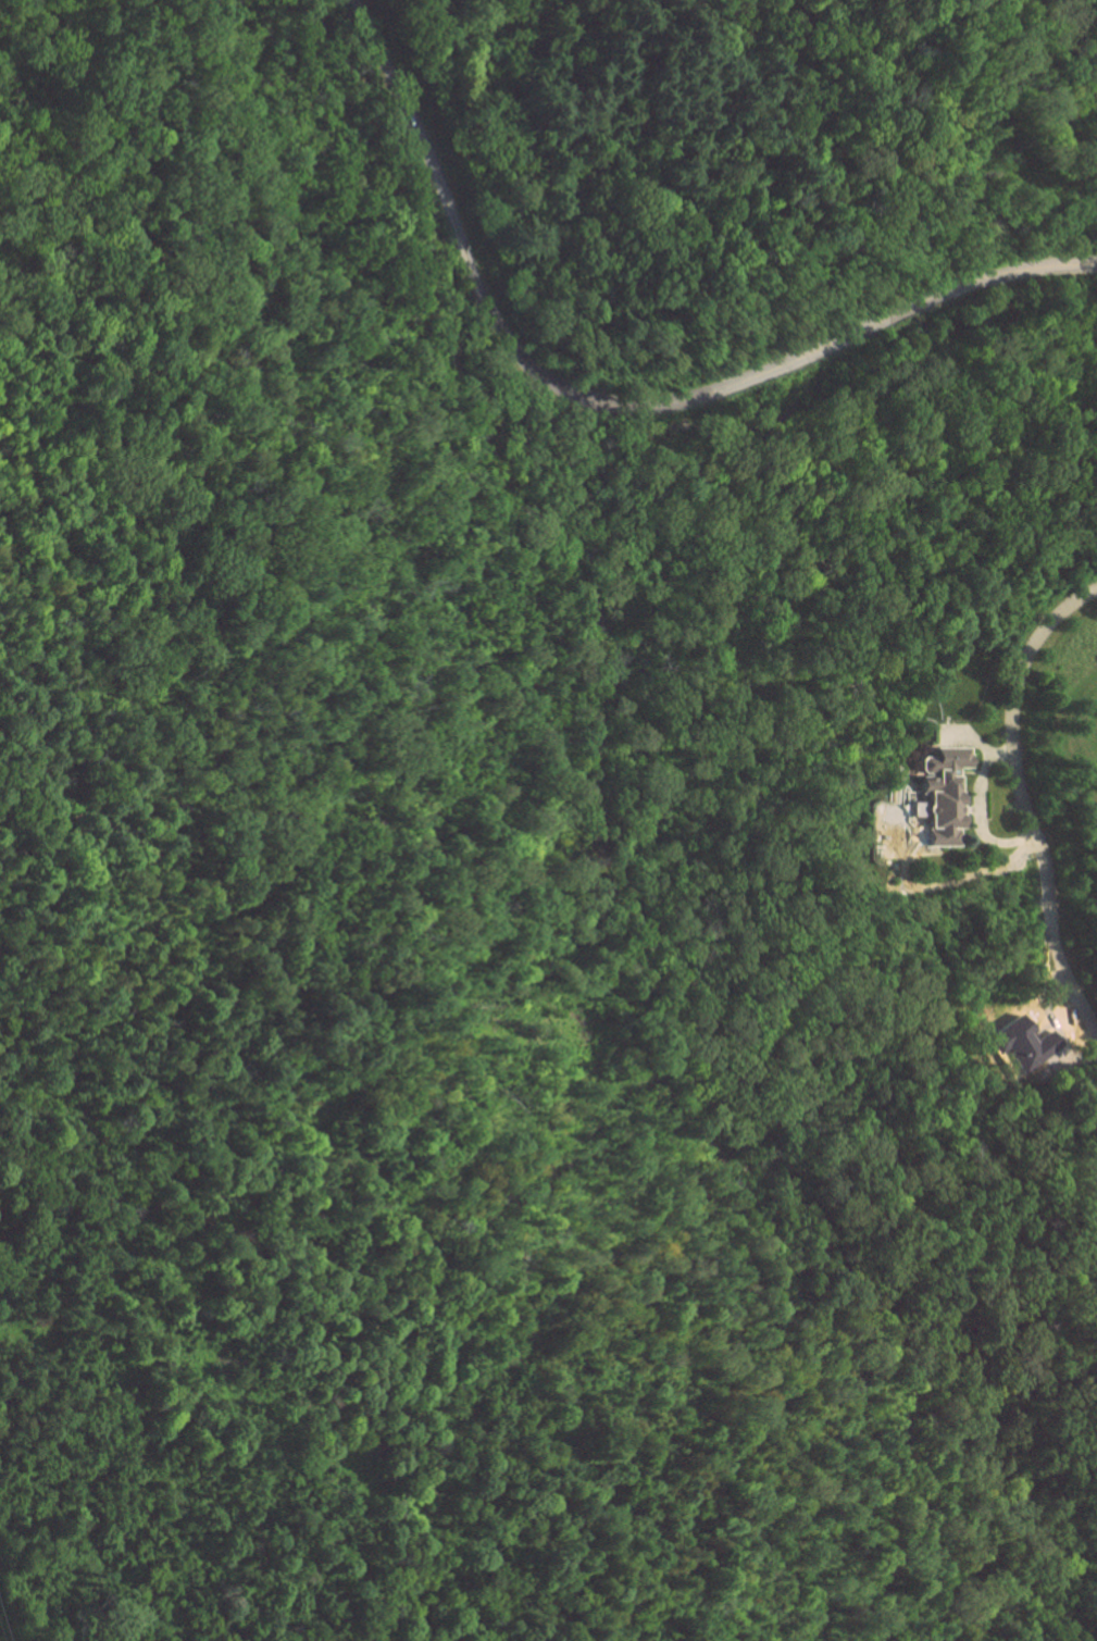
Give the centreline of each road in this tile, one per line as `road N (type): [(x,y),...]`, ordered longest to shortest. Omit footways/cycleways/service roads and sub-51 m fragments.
road 1 (tertiary): [(356,0),(432,152),(495,322),(538,375),(574,396),(614,407),(671,406),(808,359),(974,284),(1096,264)]
road 2 (residential): [(1096,594),(1046,625),(1024,667),(1017,706),(1018,767),(1040,841),(1057,952),(1096,1030)]

